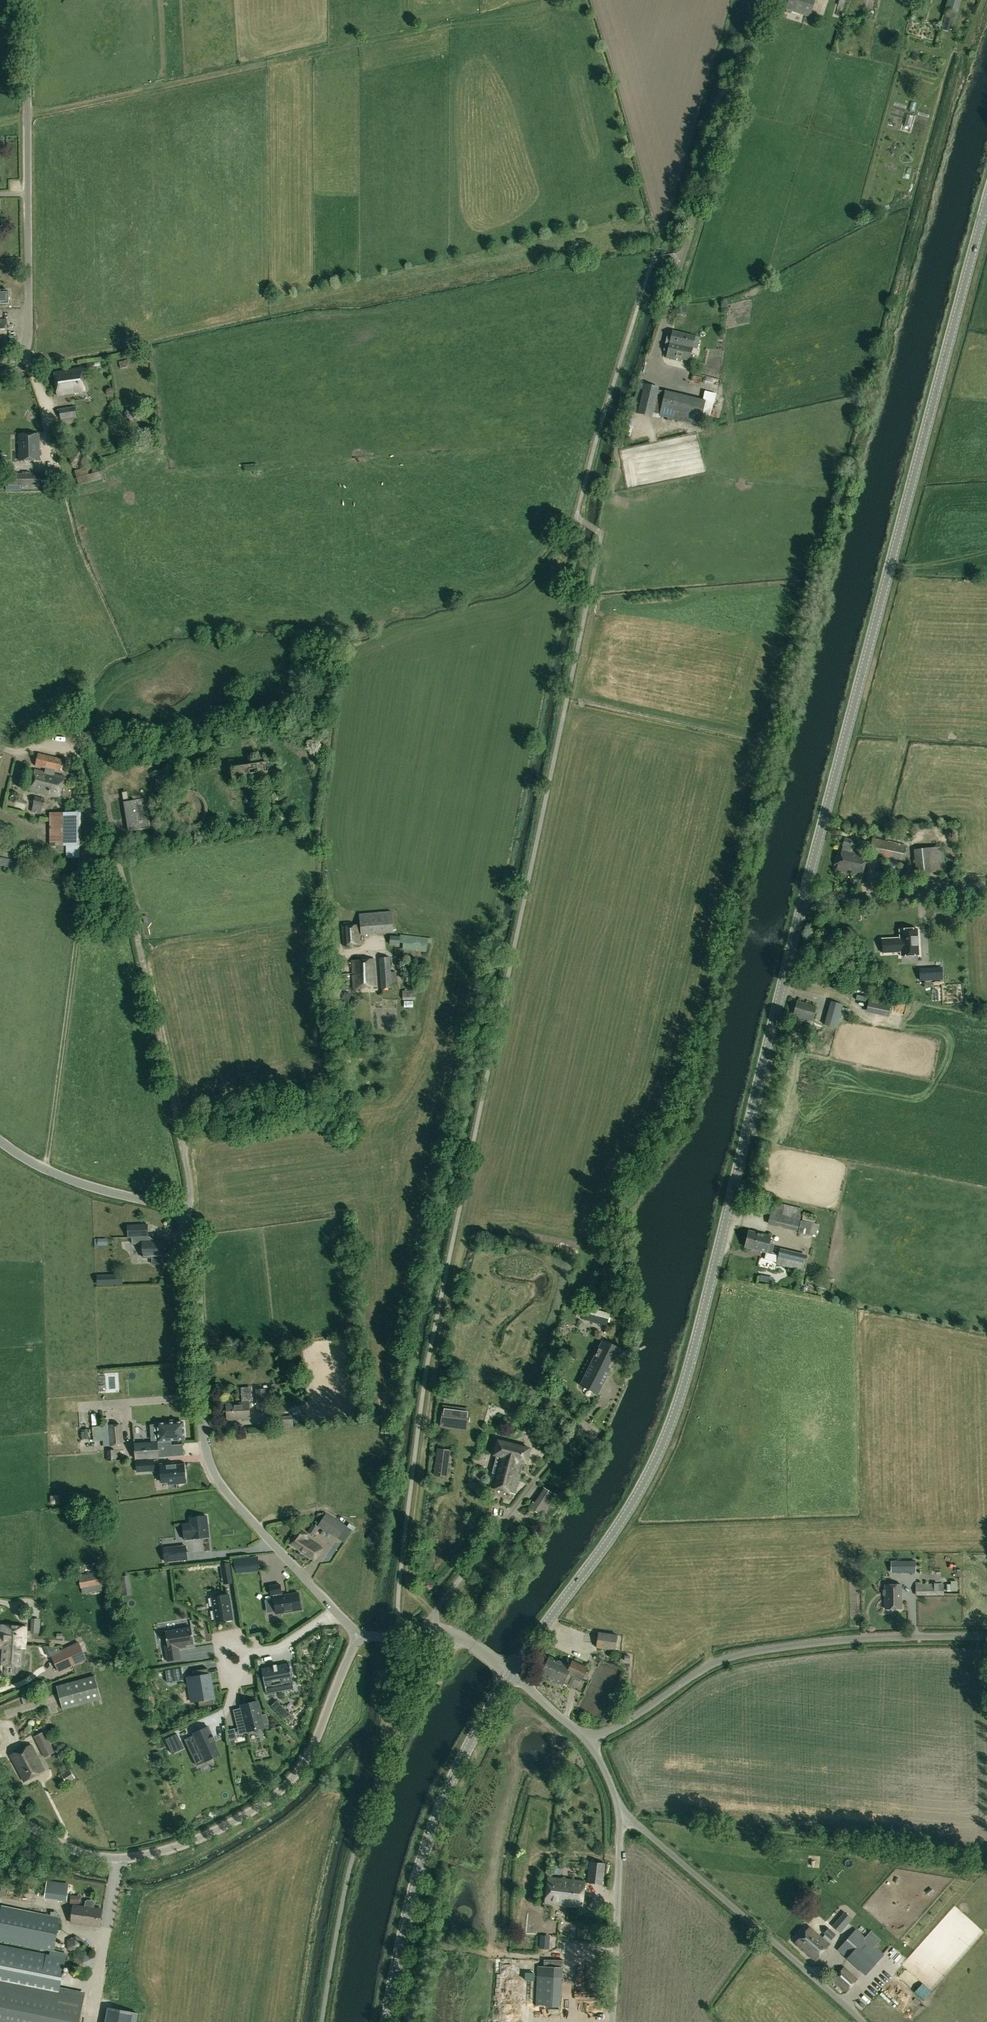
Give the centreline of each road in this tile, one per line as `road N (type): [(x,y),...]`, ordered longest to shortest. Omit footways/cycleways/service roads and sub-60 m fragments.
road 1 (tertiary): [(510,1671),(623,1519),(670,1427),(803,901)]
road 2 (tertiary): [(803,901),(986,200)]
road 3 (unclassified): [(0,1139),(47,1170),(187,1216),(197,1254),(203,1452),(210,1473),(335,1610)]
road 4 (unclassified): [(0,1805),(64,1845),(111,1857),(184,1844),(226,1825),(263,1804),(302,1765),(360,1634)]
road 5 (track): [(47,1170),(89,801),(60,746)]
road 6 (unclassified): [(589,1742),(741,1653),(986,1637)]
road 7 (unclassified): [(0,362),(22,353),(29,333),(26,0)]
road 8 (tertiary): [(386,2021),(427,1845),(510,1671)]
road 9 (unclassified): [(863,2021),(621,1812)]
road 10 (unclassified): [(613,2021),(621,1812)]
road 11 (unclassified): [(803,901),(986,884)]
road 12 (track): [(120,1857),(85,2021)]

